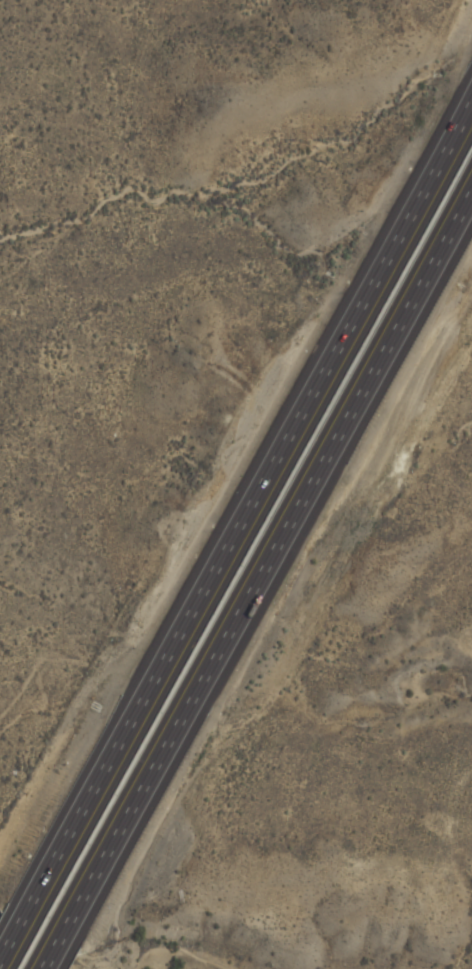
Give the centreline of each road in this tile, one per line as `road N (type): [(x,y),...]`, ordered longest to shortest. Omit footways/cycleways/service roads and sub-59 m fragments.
road 1 (motorway): [(471,50),(346,332),(30,897)]
road 2 (motorway): [(70,939),(406,327),(471,186)]

